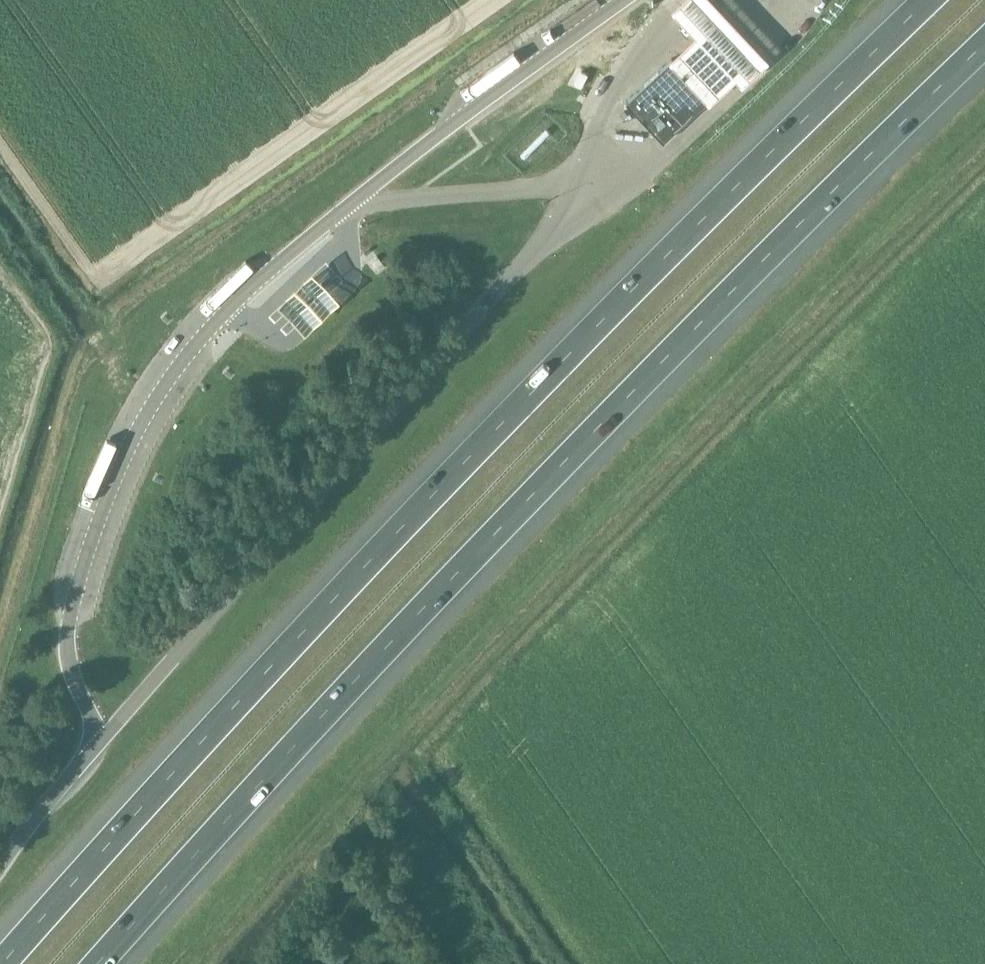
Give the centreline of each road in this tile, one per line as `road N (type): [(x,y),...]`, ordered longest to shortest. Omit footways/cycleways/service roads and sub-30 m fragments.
road 1 (motorway): [(929,0),(311,619),(3,963)]
road 2 (motorway): [(99,963),(562,463),(984,45)]
road 3 (motorway): [(96,744),(0,865)]

